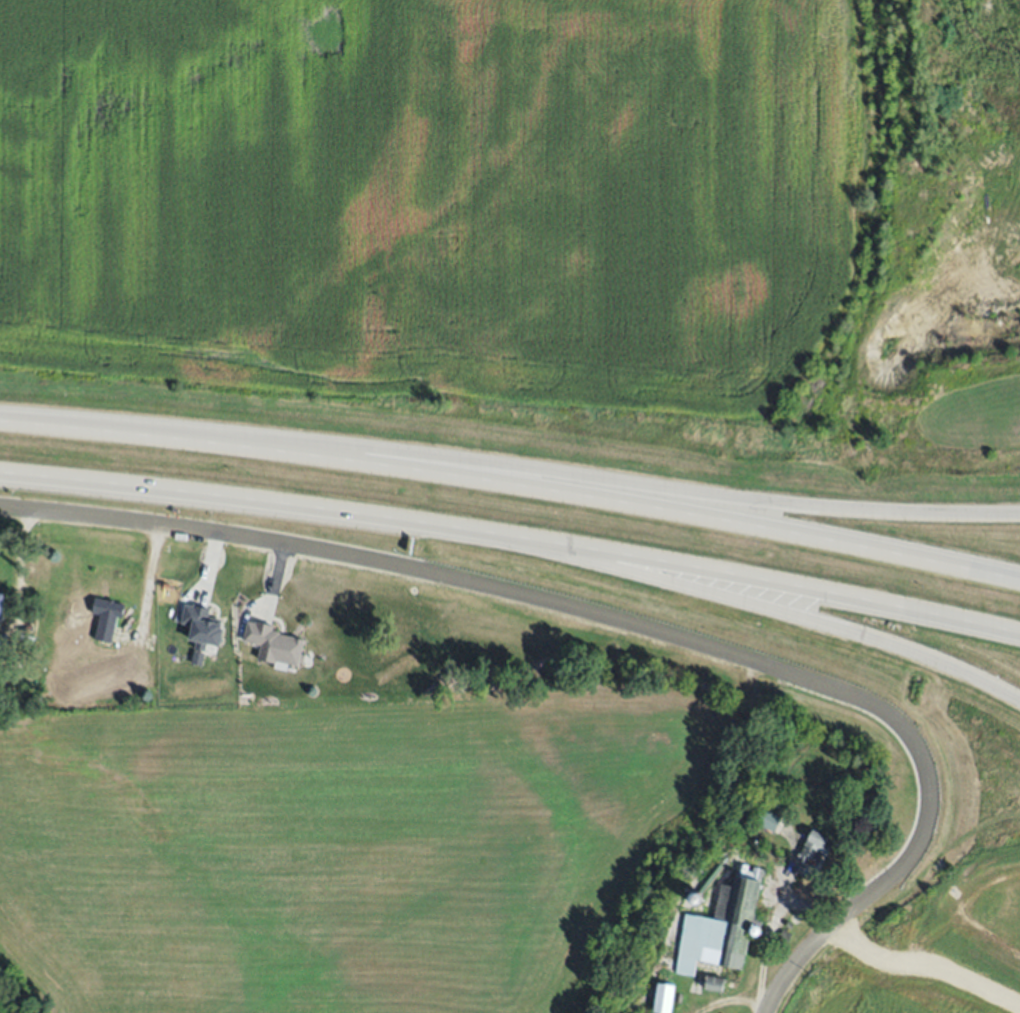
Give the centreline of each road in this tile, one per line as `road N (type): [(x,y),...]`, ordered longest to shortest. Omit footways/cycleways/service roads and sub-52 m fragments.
road 1 (residential): [(772,1012),(791,970),(908,863),(922,833),(927,778),(889,714),(761,662),(509,589),(215,530),(0,506)]
road 2 (trunk): [(0,471),(527,537),(1019,636)]
road 3 (trunk): [(1019,580),(546,487),(0,418)]
road 4 (trunk): [(527,537),(862,634),(1019,698)]
road 5 (trunk): [(1019,513),(865,511),(646,489),(611,498)]

